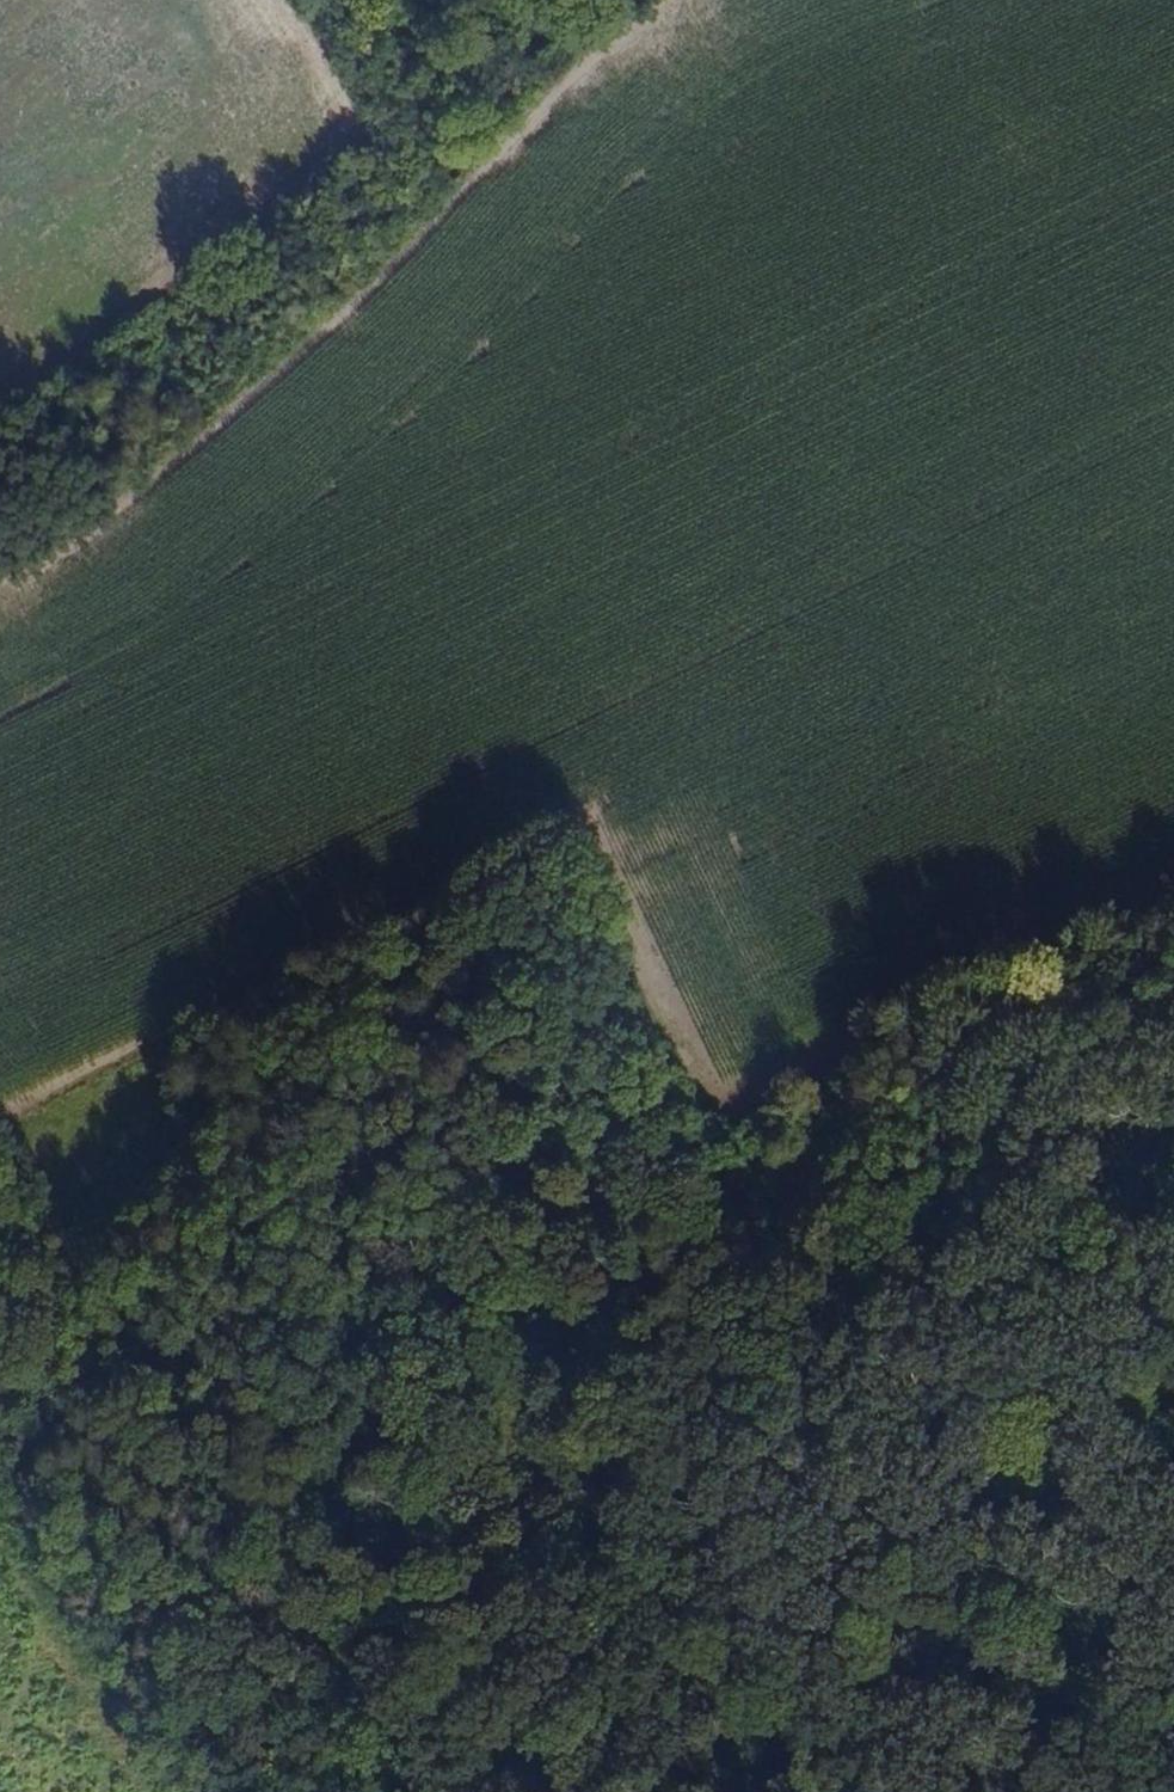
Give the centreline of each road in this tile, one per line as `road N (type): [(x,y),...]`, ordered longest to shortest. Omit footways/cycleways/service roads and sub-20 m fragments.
road 1 (track): [(0,585),(165,474),(374,296),(595,63),(678,0)]
road 2 (track): [(258,1791),(4,1379)]

